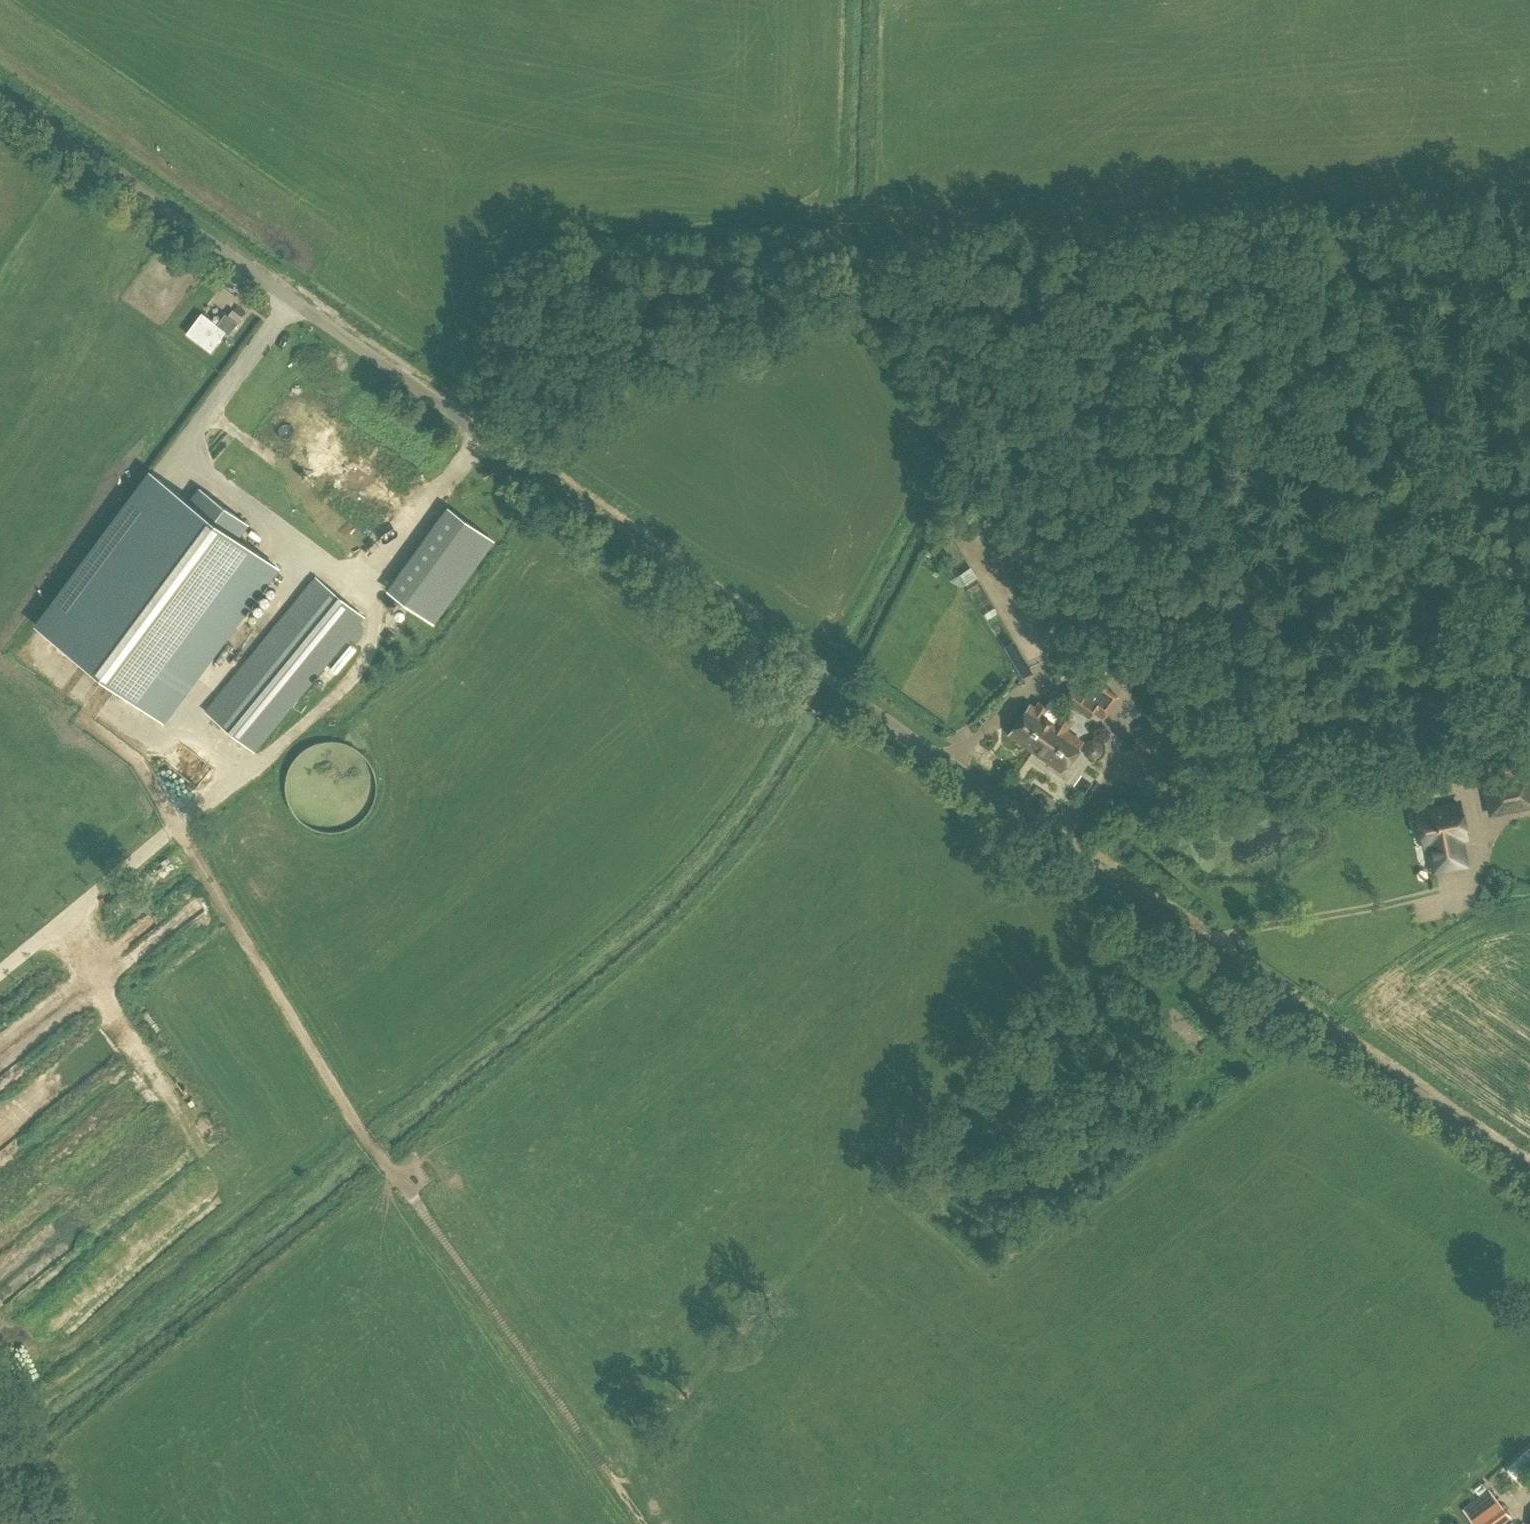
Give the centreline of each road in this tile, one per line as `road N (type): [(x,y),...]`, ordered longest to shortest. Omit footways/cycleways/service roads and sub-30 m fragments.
road 1 (unclassified): [(1529,1176),(0,100)]
road 2 (track): [(1529,239),(848,266),(459,420)]
road 3 (track): [(1381,245),(1465,459),(1529,458)]
road 4 (track): [(1529,739),(1263,767)]

